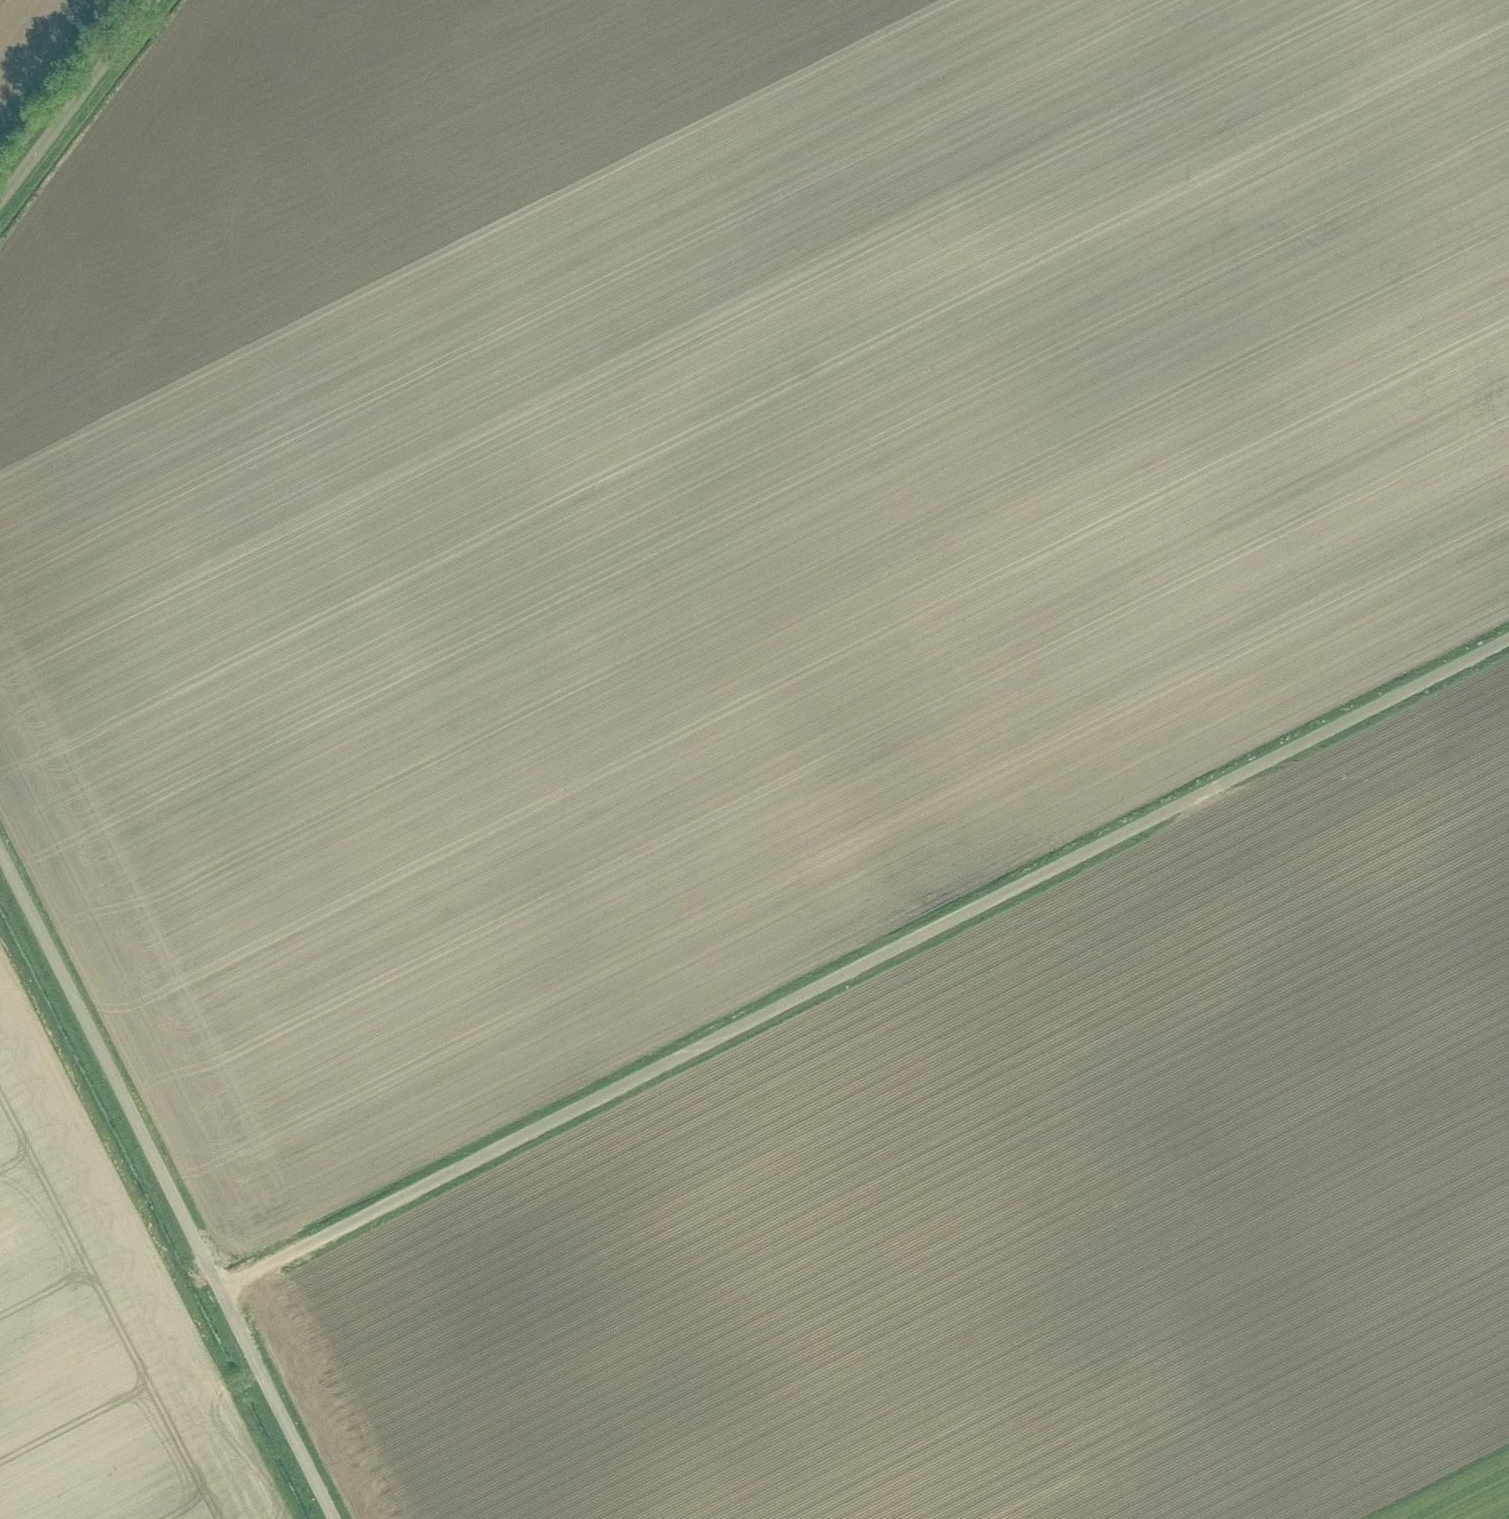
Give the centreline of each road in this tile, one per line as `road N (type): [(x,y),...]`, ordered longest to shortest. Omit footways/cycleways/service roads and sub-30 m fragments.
road 1 (unclassified): [(218,1286),(1508,636)]
road 2 (unclassified): [(218,1286),(0,853)]
road 3 (unclassified): [(336,1518),(218,1286)]
road 4 (unclassified): [(0,202),(152,0)]

